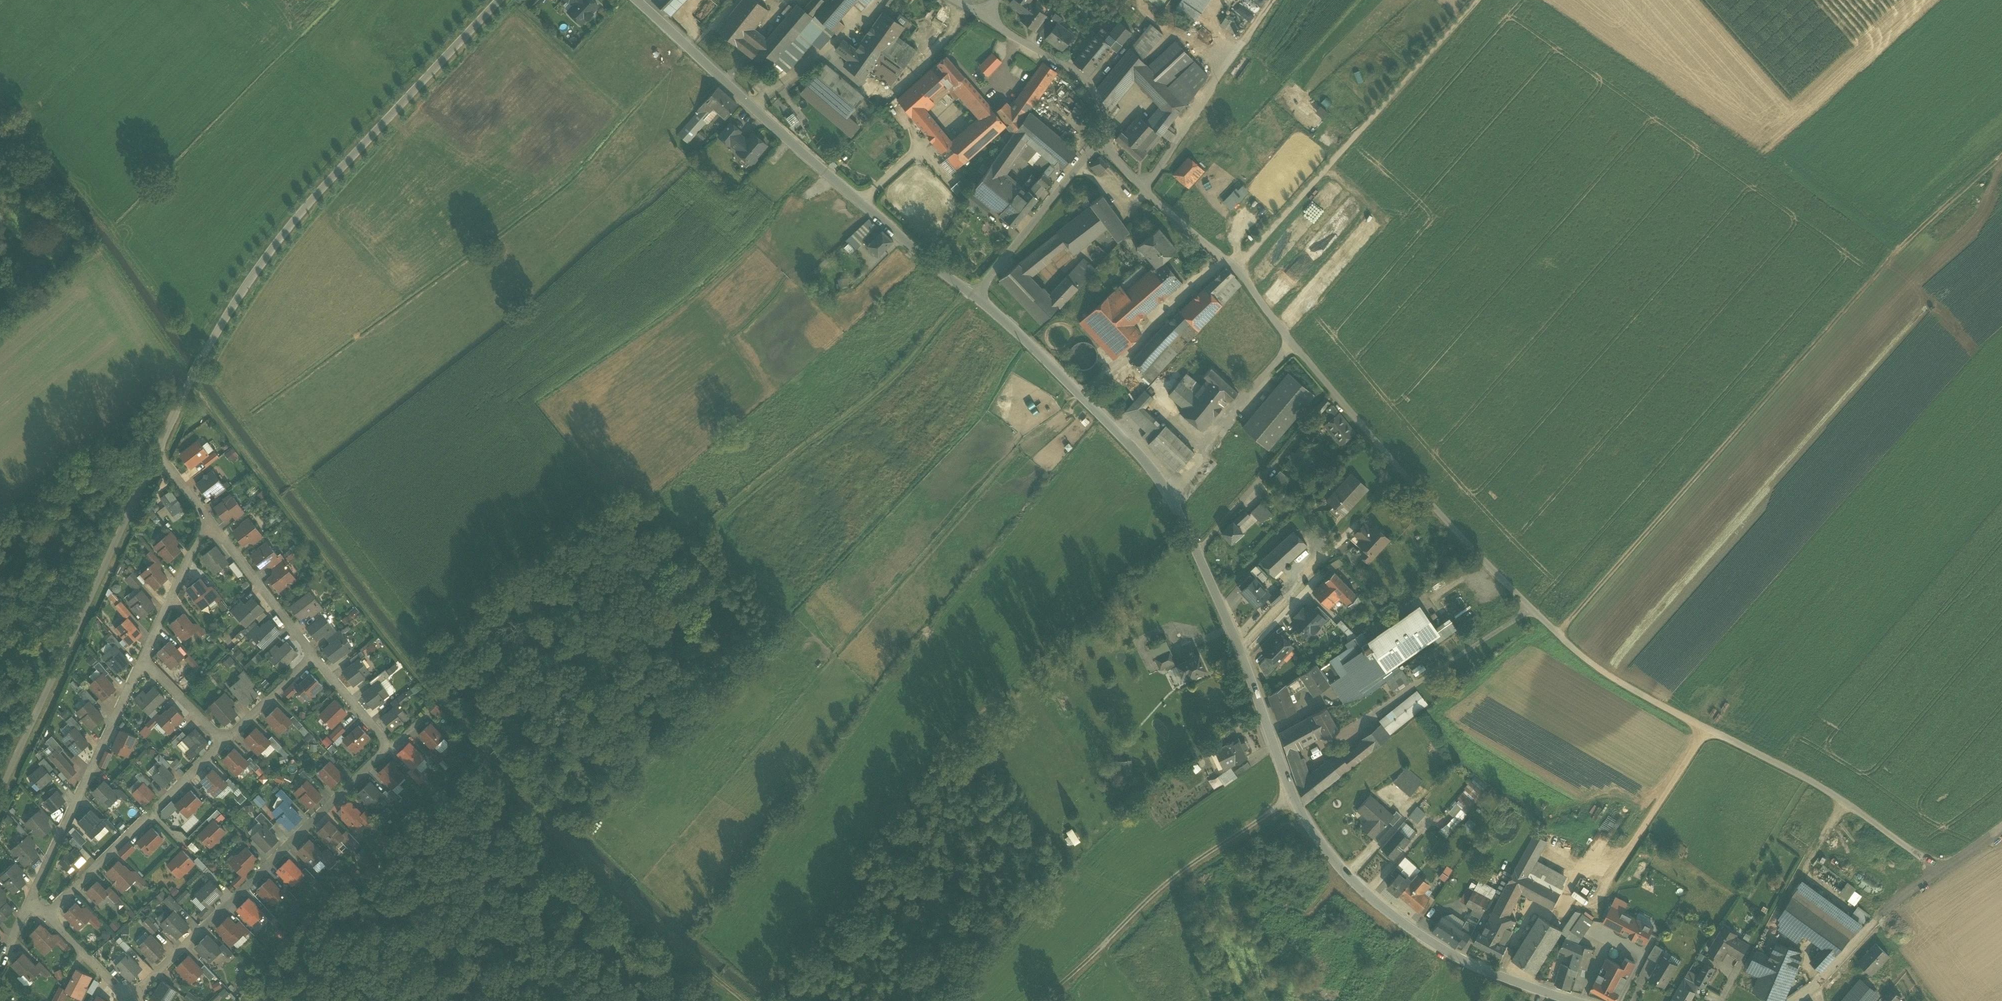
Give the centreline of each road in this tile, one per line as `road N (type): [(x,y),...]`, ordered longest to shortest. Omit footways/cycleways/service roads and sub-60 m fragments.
road 1 (residential): [(635,0),(974,294),(1148,465),(1240,647),(1298,808),(1335,862),(1444,950),(1573,1000)]
road 2 (track): [(1939,868),(1822,787),(1586,660),(1334,396),(1236,273),(1113,158),(1107,135)]
road 3 (track): [(498,0),(319,191),(235,302),(190,380),(0,788)]
road 4 (track): [(744,1000),(511,786),(400,658),(189,384)]
road 5 (track): [(970,291),(867,395),(689,540),(618,648),(487,758)]
road 6 (track): [(1557,633),(1902,248),(2001,160)]
road 7 (residential): [(314,657),(388,746),(129,1000)]
road 8 (track): [(1236,273),(1476,0)]
road 9 (track): [(1039,1000),(1172,878),(1293,796)]
road 10 (residential): [(26,907),(142,659)]
road 11 (residential): [(48,915),(222,742)]
road 12 (track): [(1145,191),(1271,0)]
road 13 (track): [(1703,728),(1621,855),(1594,864),(1553,861)]
road 14 (track): [(974,294),(1107,135)]
road 15 (residential): [(1796,1000),(1939,868)]
road 16 (unclassified): [(1107,135),(1082,79),(984,18)]
road 17 (residential): [(207,518),(314,657)]
road 18 (residential): [(142,659),(207,518)]
road 19 (track): [(1845,803),(1807,864),(1811,877),(1844,901)]
road 20 (residential): [(222,742),(314,657)]

